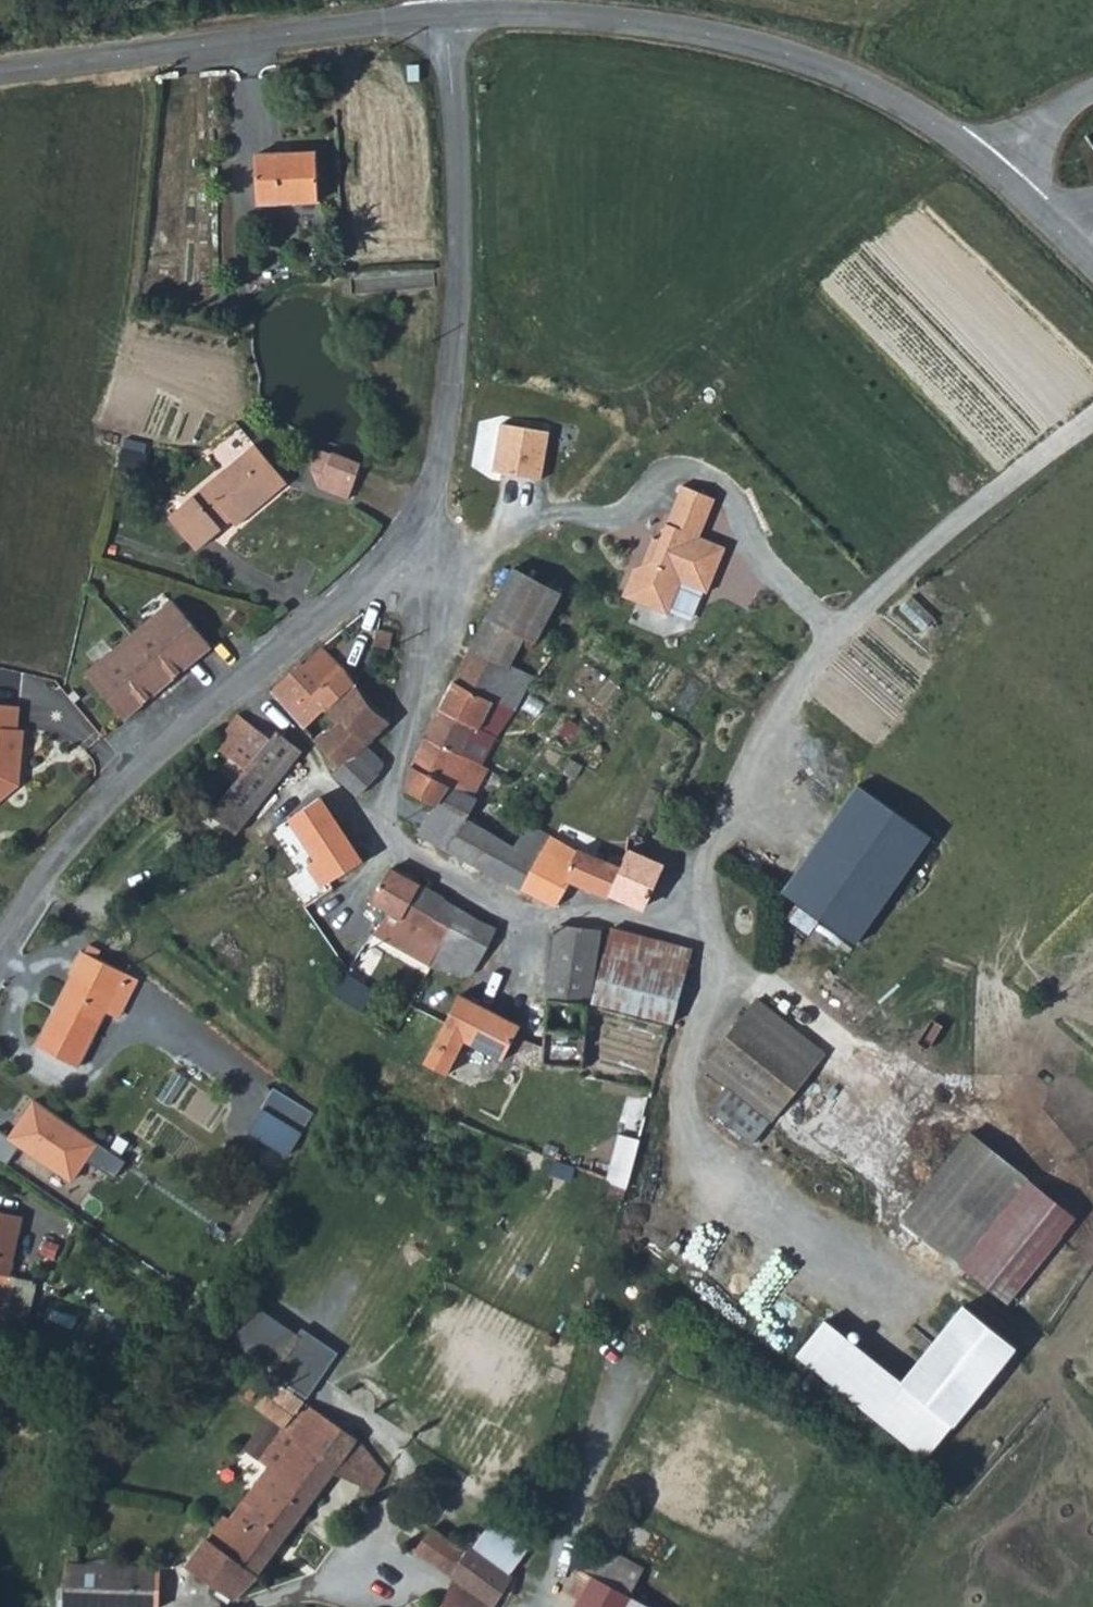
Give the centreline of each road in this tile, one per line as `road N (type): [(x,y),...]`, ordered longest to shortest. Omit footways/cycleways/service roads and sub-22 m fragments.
road 1 (unclassified): [(412,537),(391,567),(73,836),(32,887),(0,947)]
road 2 (tertiary): [(451,12),(560,12),(747,41),(830,65),(906,103),(990,166)]
road 3 (unclassified): [(451,12),(460,330),(438,476),(412,537)]
road 4 (tertiary): [(0,73),(451,12)]
road 5 (unclassified): [(412,537),(433,609),(425,675),(413,732),(374,829)]
road 6 (unclassified): [(1092,93),(1056,108),(990,166)]

